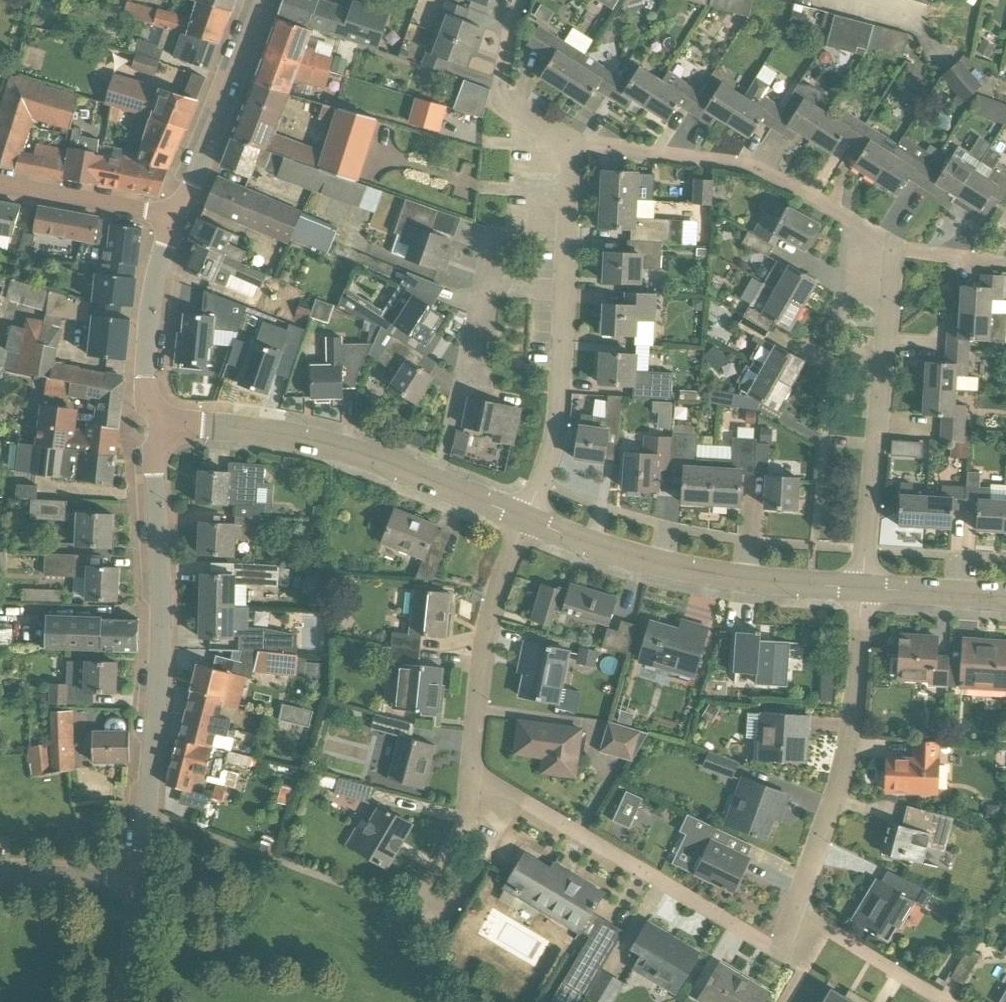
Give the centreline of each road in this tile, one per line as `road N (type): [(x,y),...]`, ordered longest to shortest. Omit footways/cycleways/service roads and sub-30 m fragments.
road 1 (tertiary): [(132,877),(144,848),(163,659),(155,474),(166,428)]
road 2 (residential): [(525,519),(361,455),(282,434),(166,428)]
road 3 (residential): [(790,953),(473,768)]
road 4 (residential): [(864,588),(665,565),(525,519)]
road 5 (residential): [(573,141),(756,166),(896,246)]
road 6 (residential): [(864,588),(896,246)]
road 7 (residential): [(797,917),(841,781),(864,588)]
road 8 (residential): [(473,768),(468,816),(420,897),(448,915),(491,845)]
road 9 (residential): [(525,519),(491,617),(473,768)]
road 10 (tertiary): [(173,219),(266,0)]
road 11 (residential): [(566,290),(556,436),(525,519)]
road 12 (tertiary): [(166,428),(145,378),(146,321),(173,219)]
road 13 (residential): [(573,141),(500,100),(521,0)]
road 14 (unclassified): [(173,219),(0,187)]
road 15 (residential): [(950,1001),(797,917)]
road 16 (residential): [(1005,598),(864,588)]
road 17 (residential): [(132,877),(0,873)]
road 18 (residential): [(483,286),(494,233),(569,236)]
road 19 (tertiary): [(125,1001),(132,877)]

